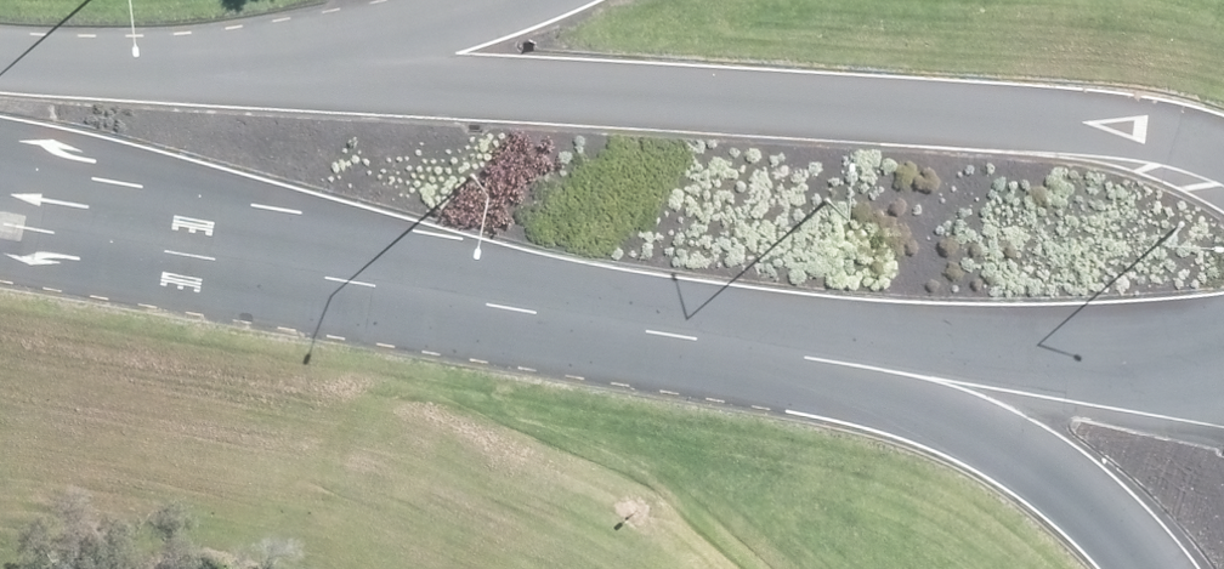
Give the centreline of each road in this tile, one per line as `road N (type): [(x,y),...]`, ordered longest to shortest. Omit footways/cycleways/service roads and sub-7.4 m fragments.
road 1 (unclassified): [(344,80),(647,83),(963,106),(1223,161)]
road 2 (unclassified): [(795,345),(566,316),(408,279),(139,191),(0,126)]
road 3 (unclassified): [(1223,360),(1122,367),(795,345)]
road 4 (tertiary): [(1142,568),(1072,497),(1008,447),(925,399),(795,345)]
road 5 (unclassified): [(0,104),(344,80)]
road 6 (tertiary): [(344,80),(498,0)]

